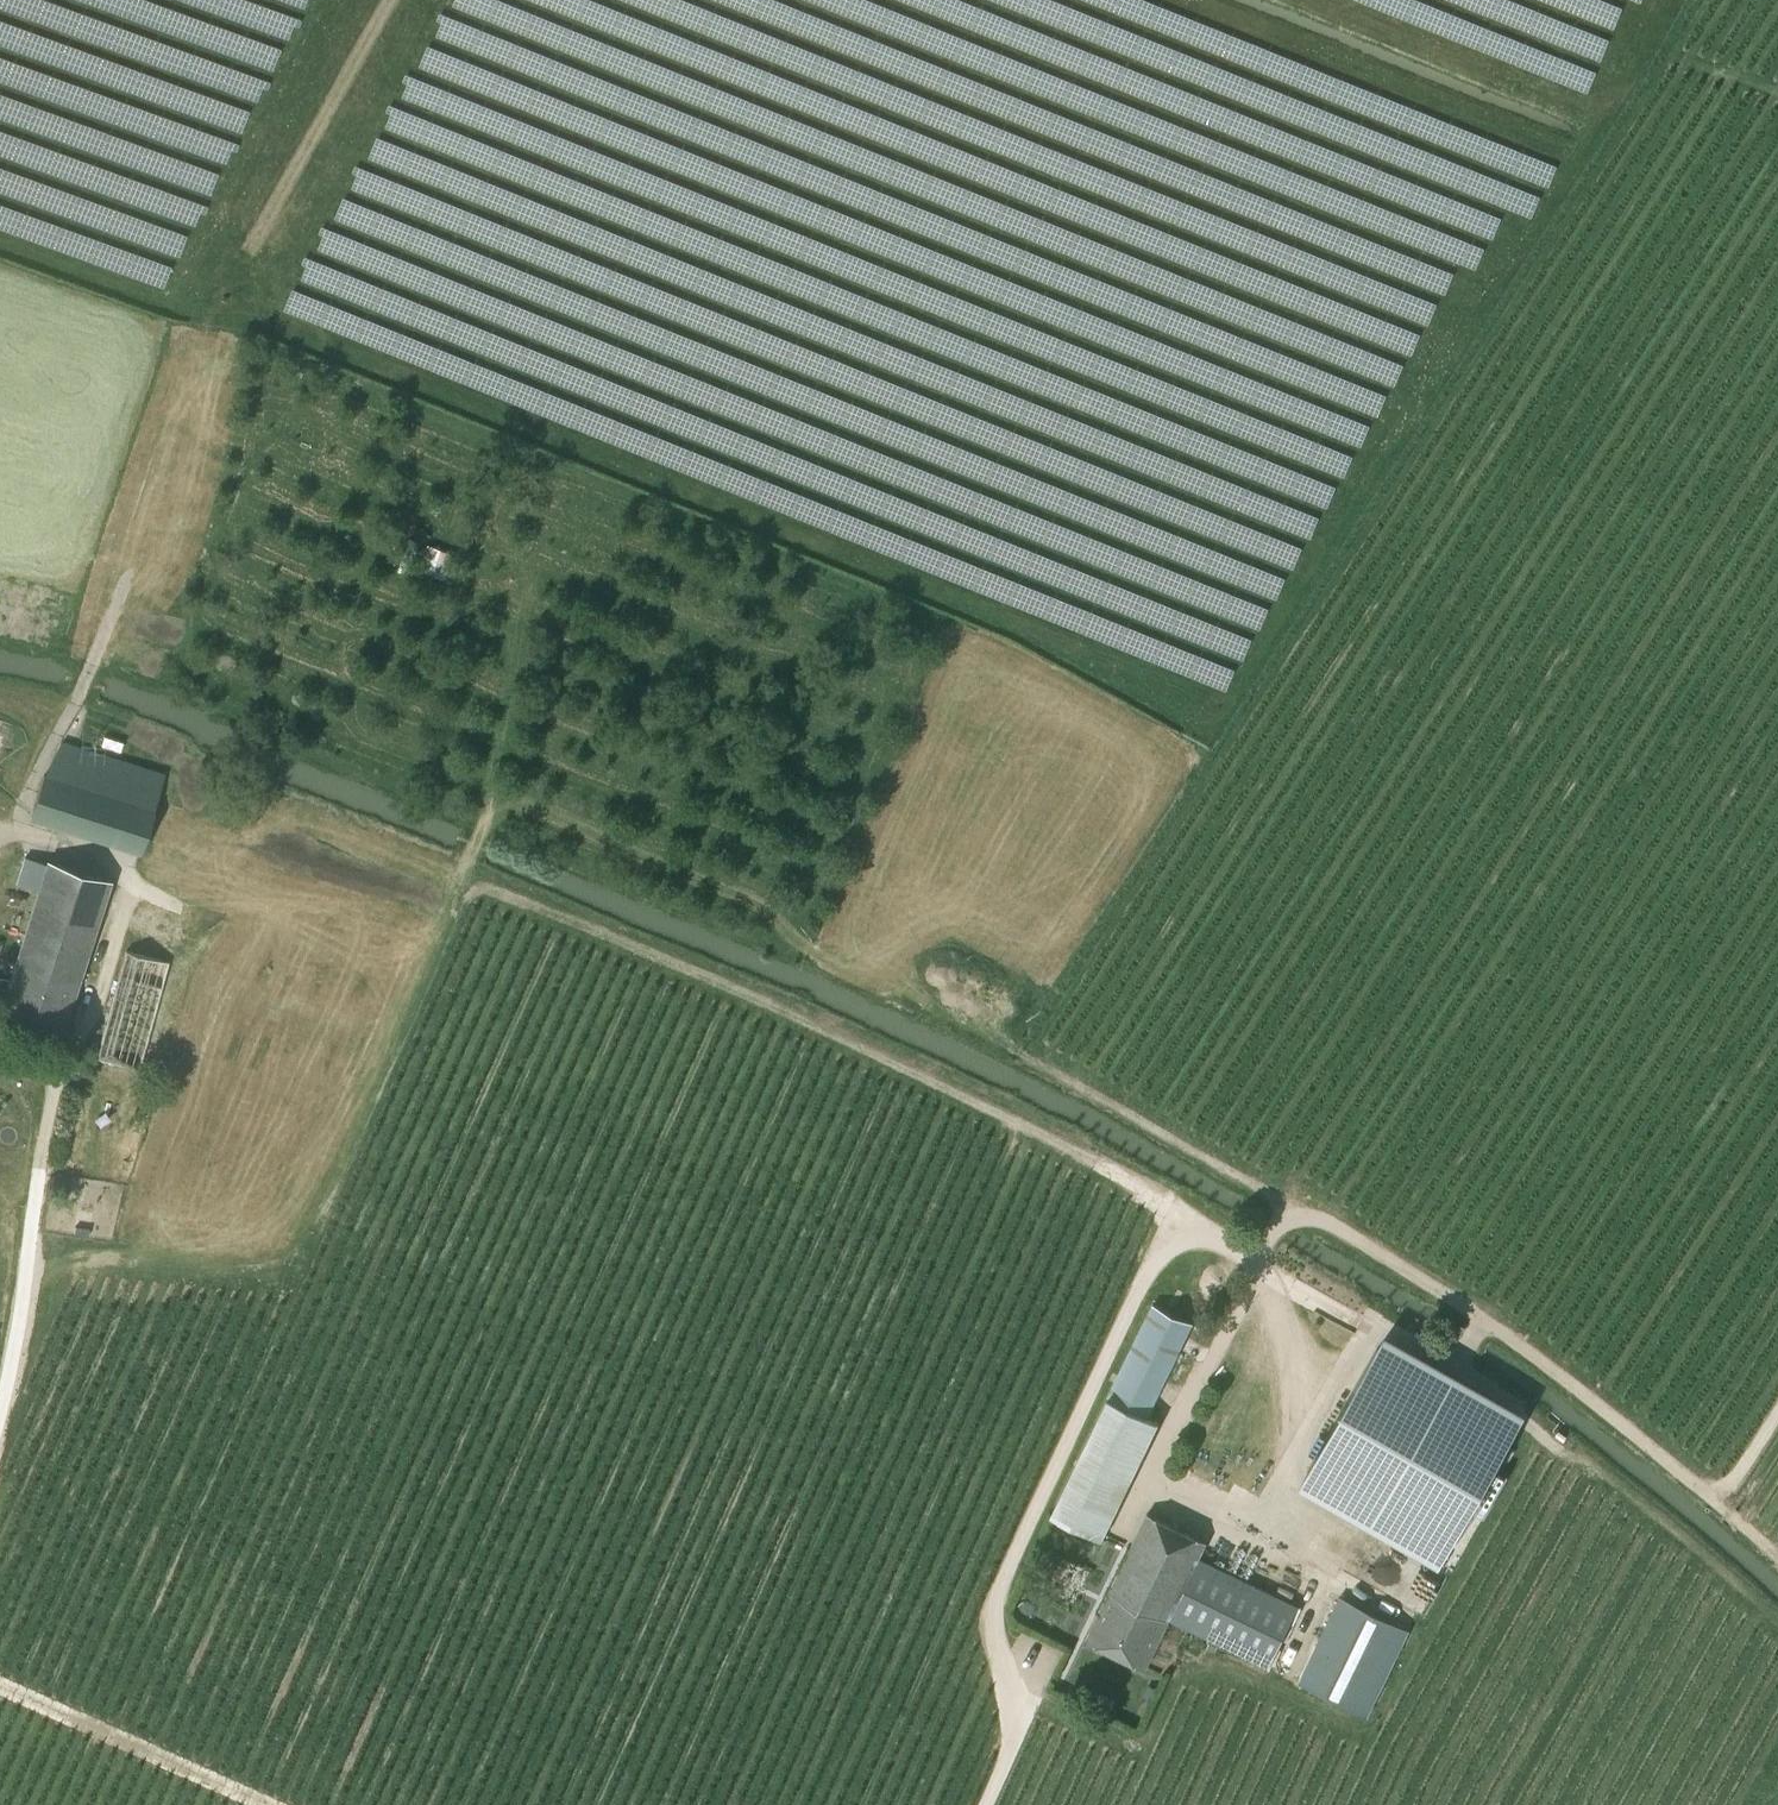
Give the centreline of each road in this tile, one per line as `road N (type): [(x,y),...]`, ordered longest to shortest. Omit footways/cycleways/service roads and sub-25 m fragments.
road 1 (track): [(390,0),(271,216)]

